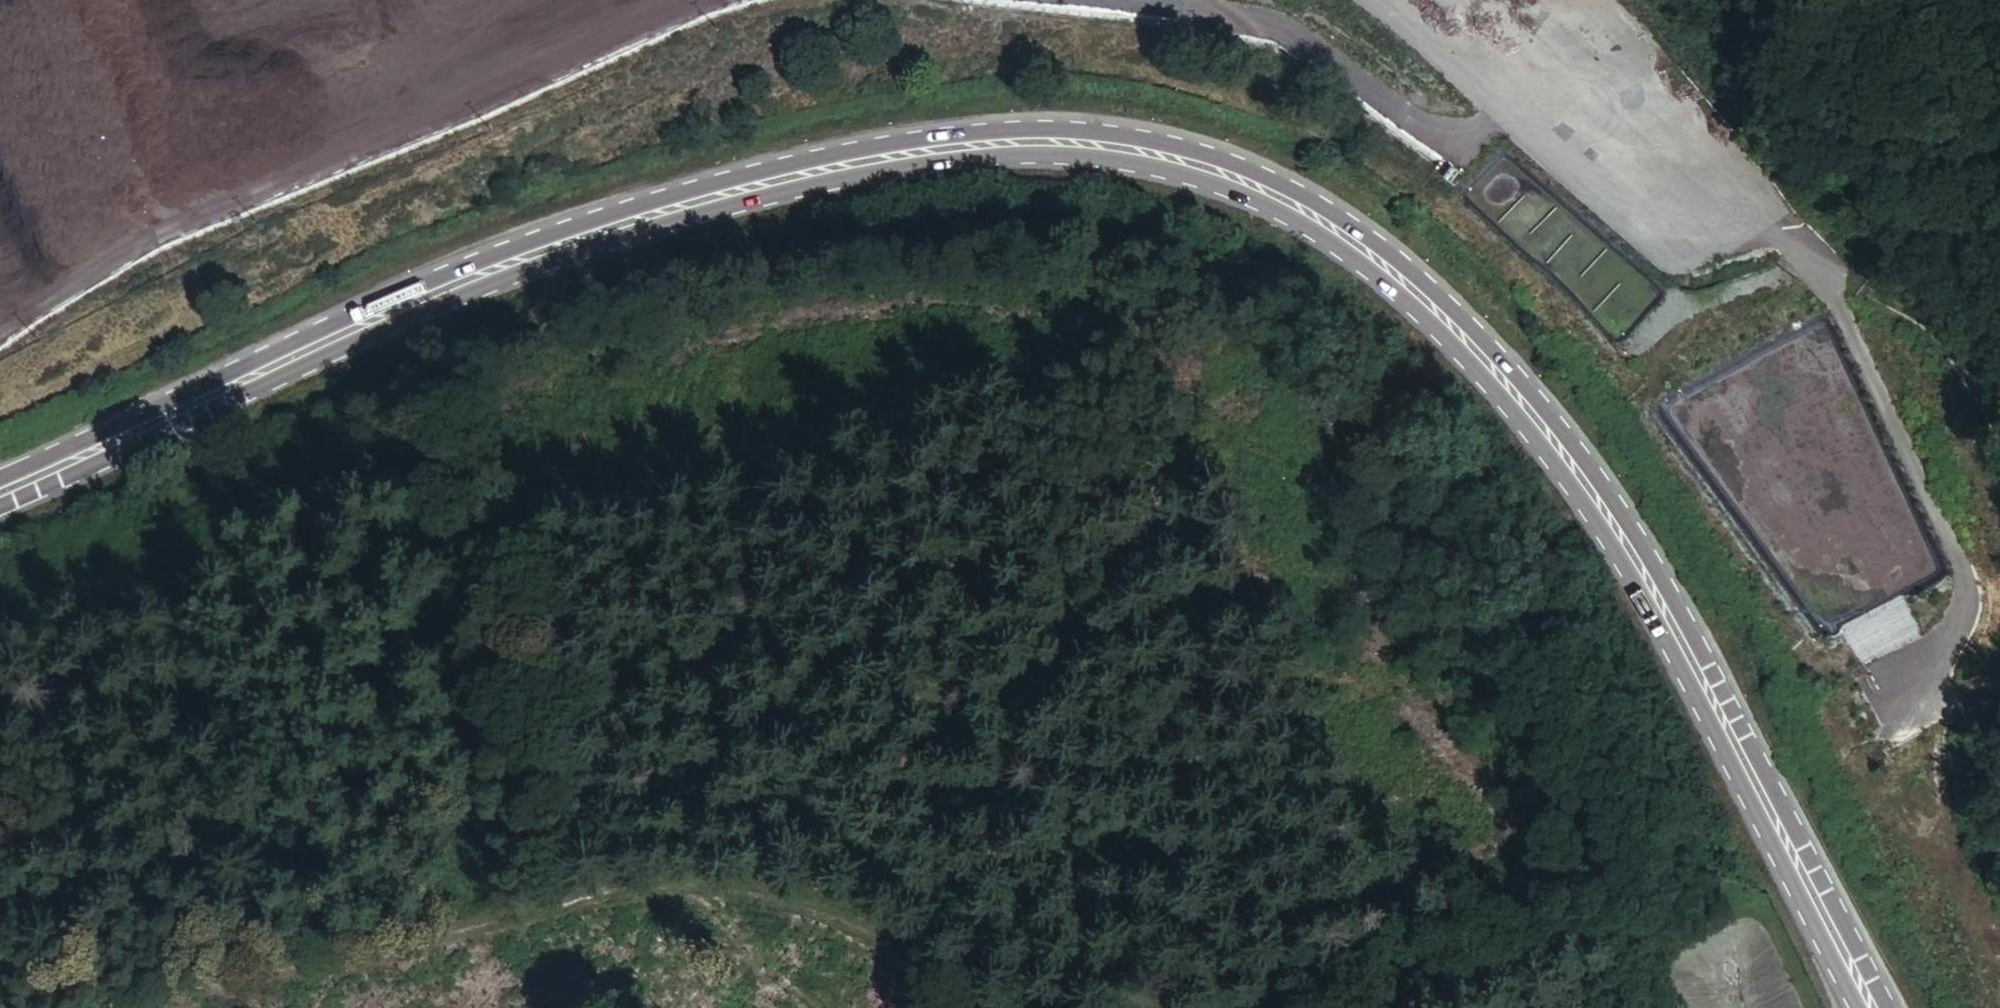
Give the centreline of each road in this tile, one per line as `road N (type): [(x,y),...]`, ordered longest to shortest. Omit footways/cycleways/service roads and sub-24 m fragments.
road 1 (primary): [(0,484),(448,288),(768,182),(991,144),(1124,148),(1207,167),(1312,216),(1401,279),(1483,360),(1642,581),(1861,1007)]
road 2 (track): [(1999,446),(1983,403),(1950,359),(1905,321),(1804,265)]

